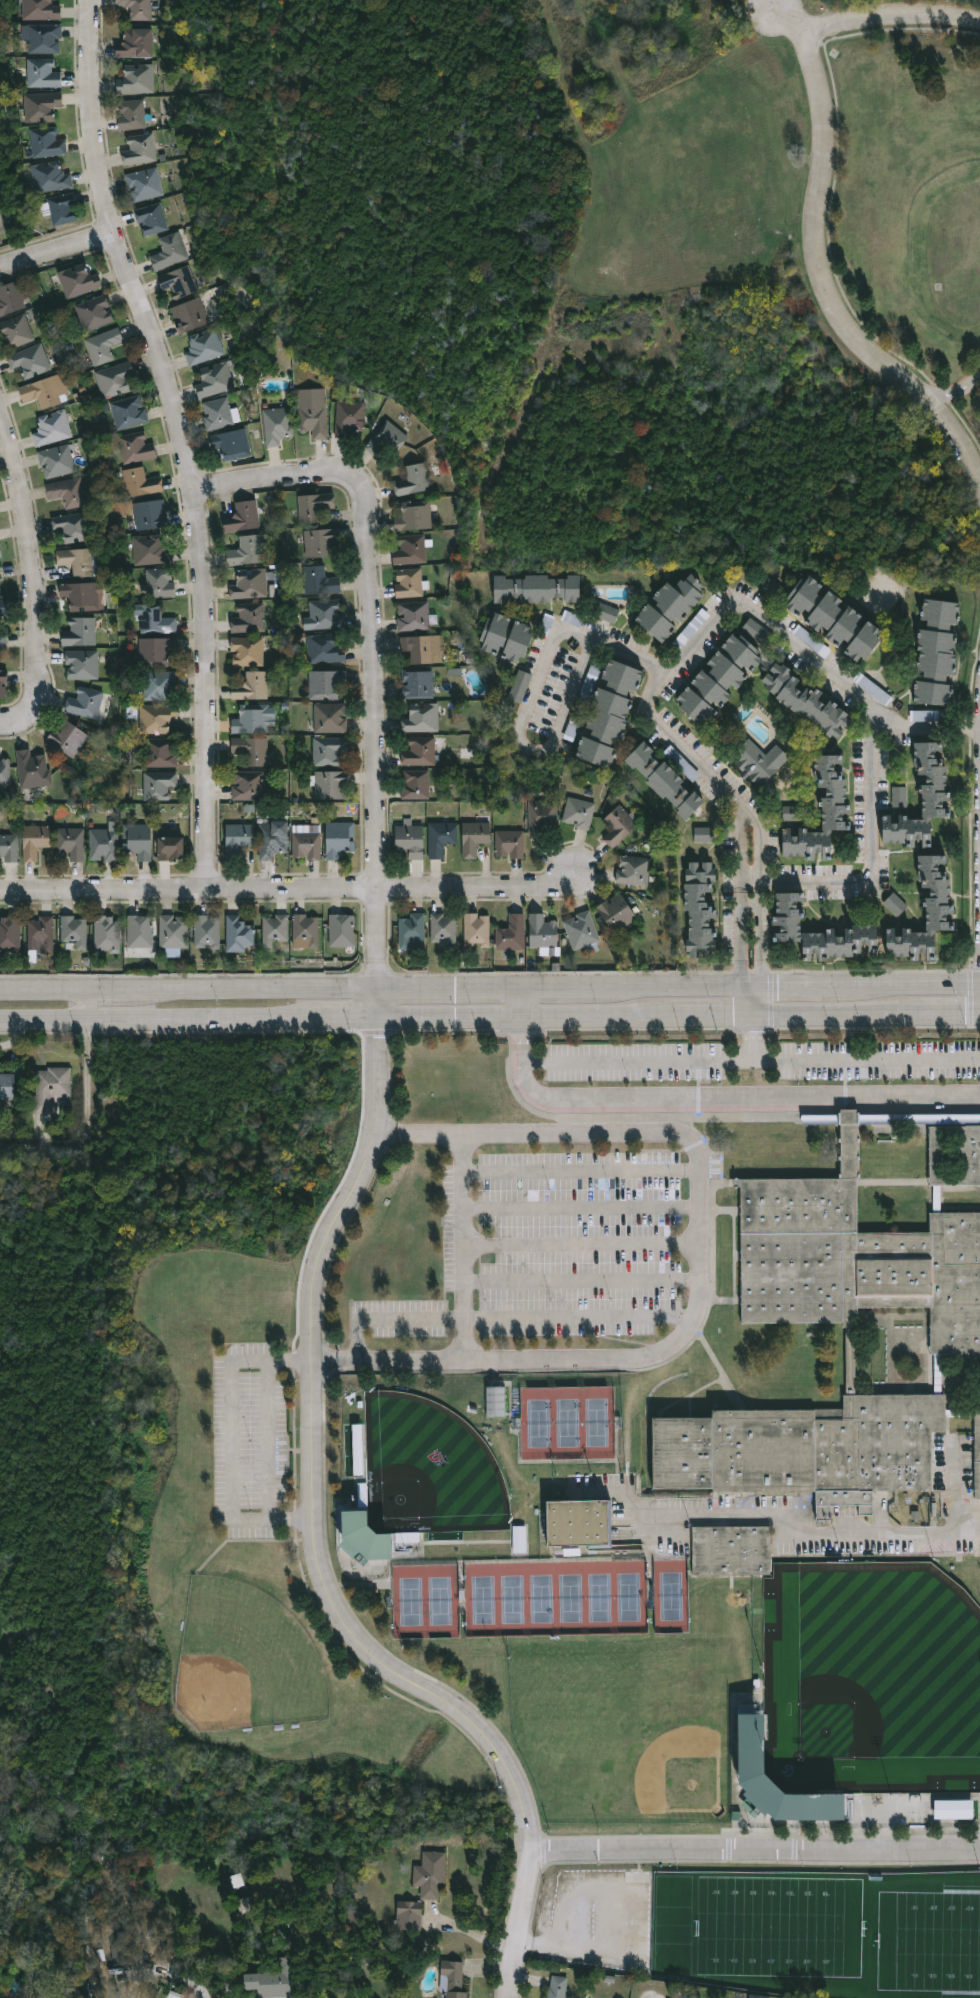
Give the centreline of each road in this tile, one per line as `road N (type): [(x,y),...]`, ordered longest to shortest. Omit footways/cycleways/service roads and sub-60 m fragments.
road 1 (tertiary): [(513,1997),(532,1851),(519,1779),(465,1715),(395,1675),(353,1634),(324,1578),(313,1520),(315,1279),(327,1236),(367,1165),(381,1020)]
road 2 (residential): [(210,889),(201,489),(95,153),(91,0)]
road 3 (residential): [(381,990),(367,504),(358,486),(334,478),(201,489)]
road 4 (residential): [(574,889),(0,891)]
road 5 (residential): [(979,479),(944,419),(864,350),(823,284),(816,214),(828,130),(816,35)]
road 6 (residential): [(979,1845),(532,1851)]
road 7 (residential): [(5,719),(31,707),(36,695),(35,599),(31,540),(0,416)]
road 8 (secondary): [(0,1022),(319,1017)]
road 9 (secondary): [(381,990),(134,993)]
road 10 (secondary): [(752,1016),(916,1015)]
road 11 (secondary): [(524,1016),(680,1017)]
road 12 (secondary): [(752,988),(605,989)]
road 13 (residential): [(816,35),(834,23),(881,15),(955,15)]
road 14 (secondary): [(381,1020),(524,1016)]
road 15 (secondary): [(524,989),(381,990)]
road 16 (secondary): [(979,987),(839,988)]
road 17 (residential): [(0,268),(113,227)]

